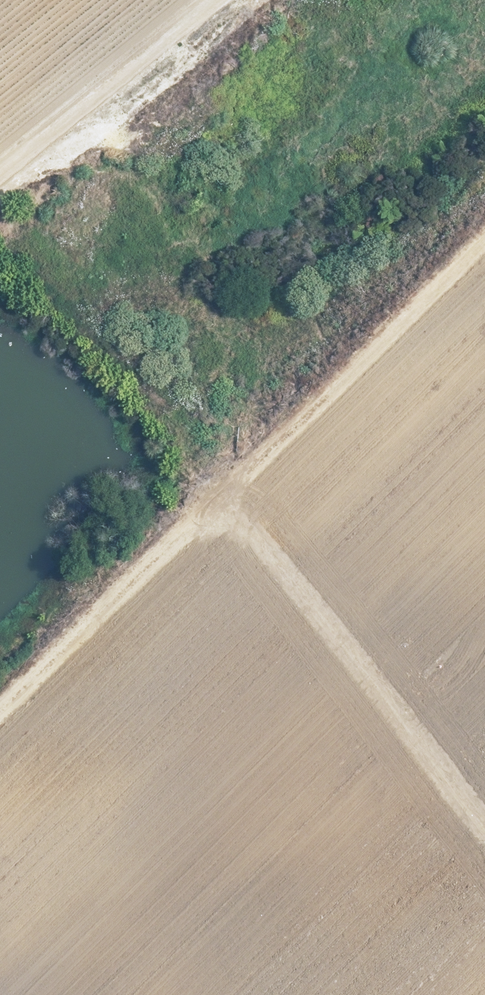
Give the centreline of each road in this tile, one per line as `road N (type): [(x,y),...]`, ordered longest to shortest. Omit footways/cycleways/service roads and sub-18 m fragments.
road 1 (track): [(484,261),(246,525),(0,736)]
road 2 (track): [(484,834),(246,525)]
road 3 (track): [(0,177),(220,0)]

